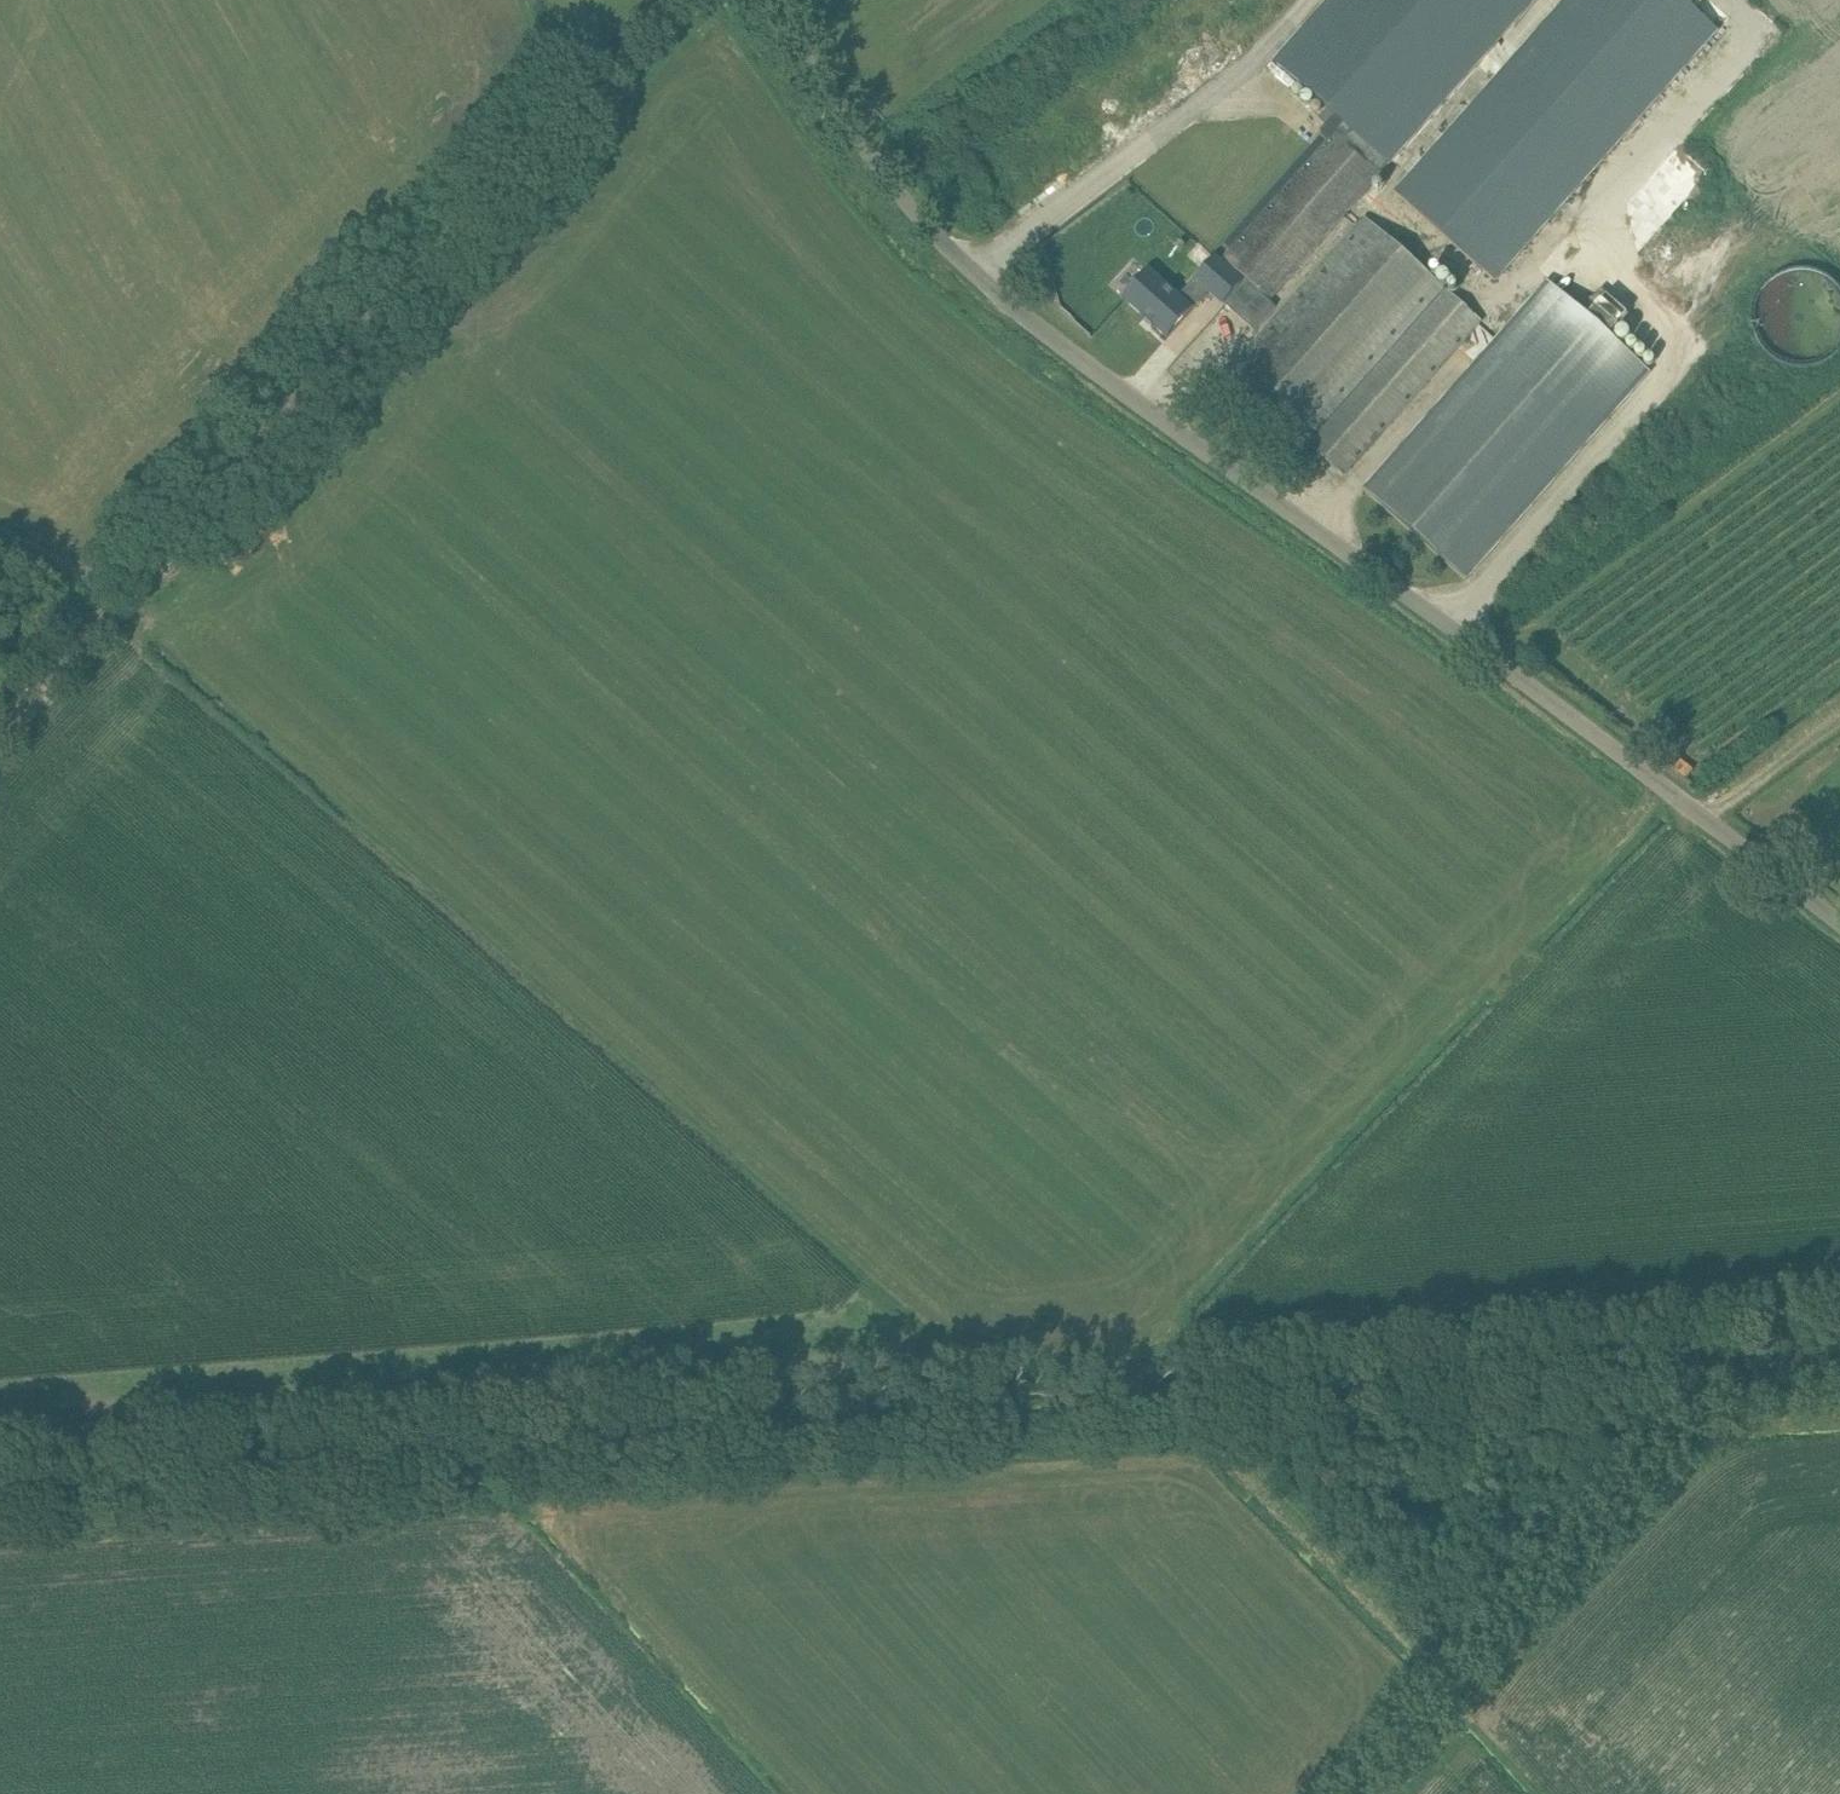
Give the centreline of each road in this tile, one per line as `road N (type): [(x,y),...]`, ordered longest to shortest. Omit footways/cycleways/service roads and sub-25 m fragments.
road 1 (unclassified): [(1839,927),(973,265),(903,201),(793,0)]
road 2 (track): [(0,726),(658,0)]
road 3 (track): [(0,534),(117,597)]

